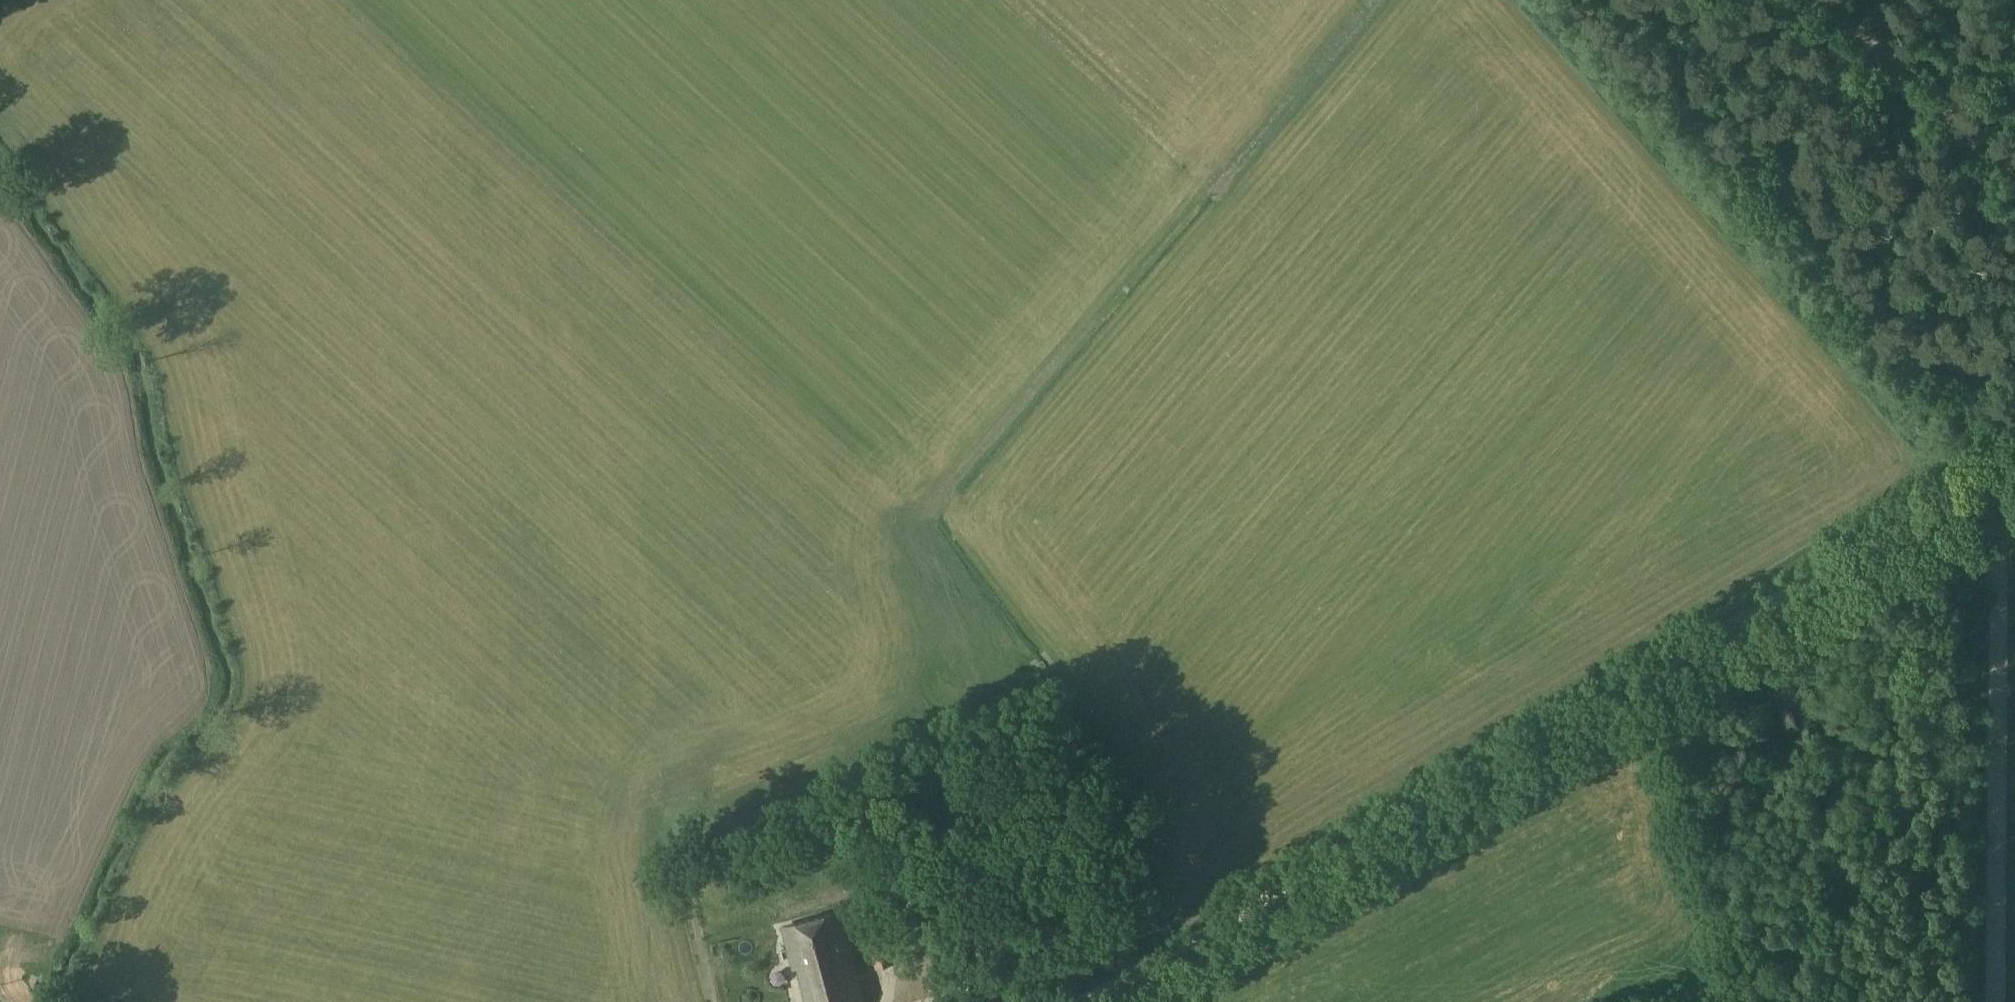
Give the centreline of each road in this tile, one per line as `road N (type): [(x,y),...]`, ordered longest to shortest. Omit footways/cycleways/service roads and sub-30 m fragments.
road 1 (track): [(1995,473),(1095,1001)]
road 2 (track): [(1991,1001),(1995,473)]
road 3 (track): [(2014,164),(1838,0)]

